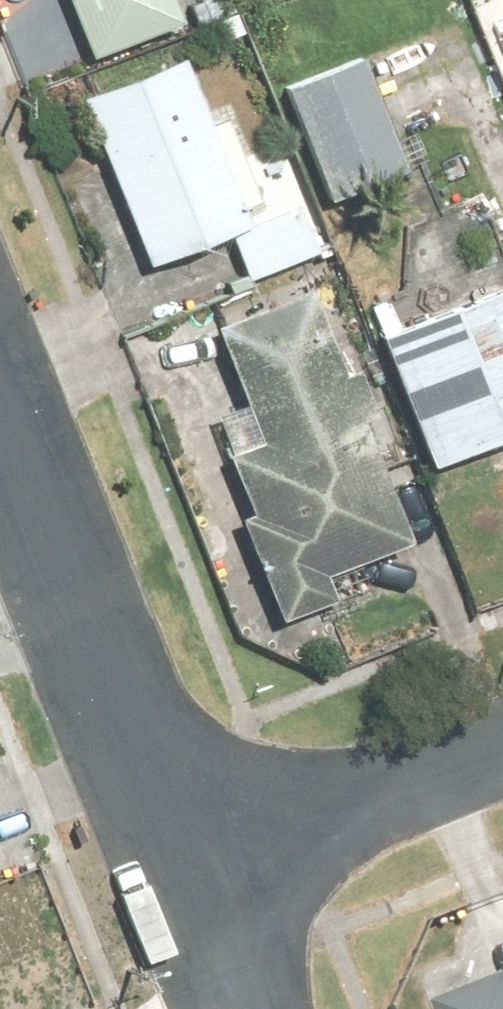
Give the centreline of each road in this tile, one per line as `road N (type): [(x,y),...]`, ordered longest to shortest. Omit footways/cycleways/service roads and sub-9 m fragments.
road 1 (residential): [(181,877),(0,429)]
road 2 (residential): [(181,877),(502,748)]
road 3 (residential): [(233,1008),(181,877)]

